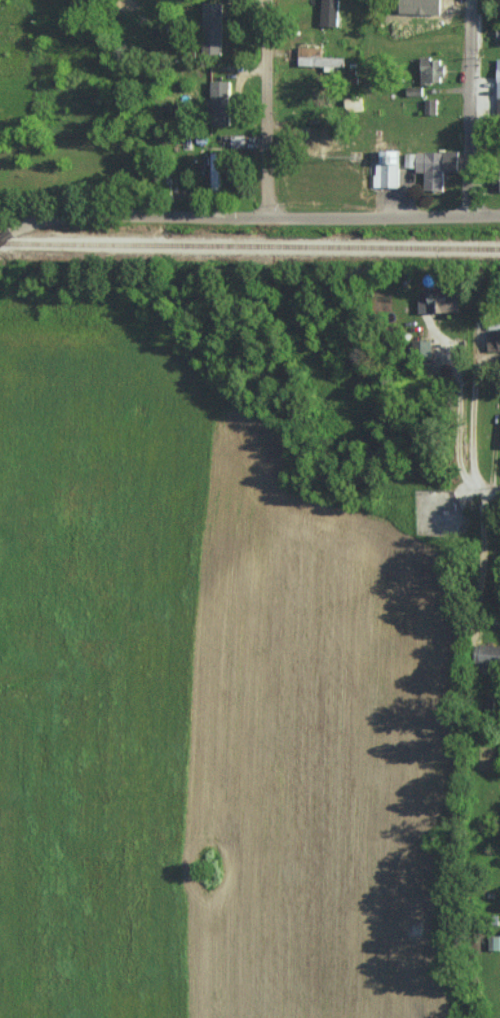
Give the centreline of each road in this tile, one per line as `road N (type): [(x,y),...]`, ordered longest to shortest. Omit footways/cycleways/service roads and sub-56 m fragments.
road 1 (residential): [(499,217),(41,221),(0,242)]
road 2 (residential): [(467,217),(469,0)]
road 3 (residential): [(266,214),(267,0)]
road 4 (residential): [(474,495),(469,358)]

